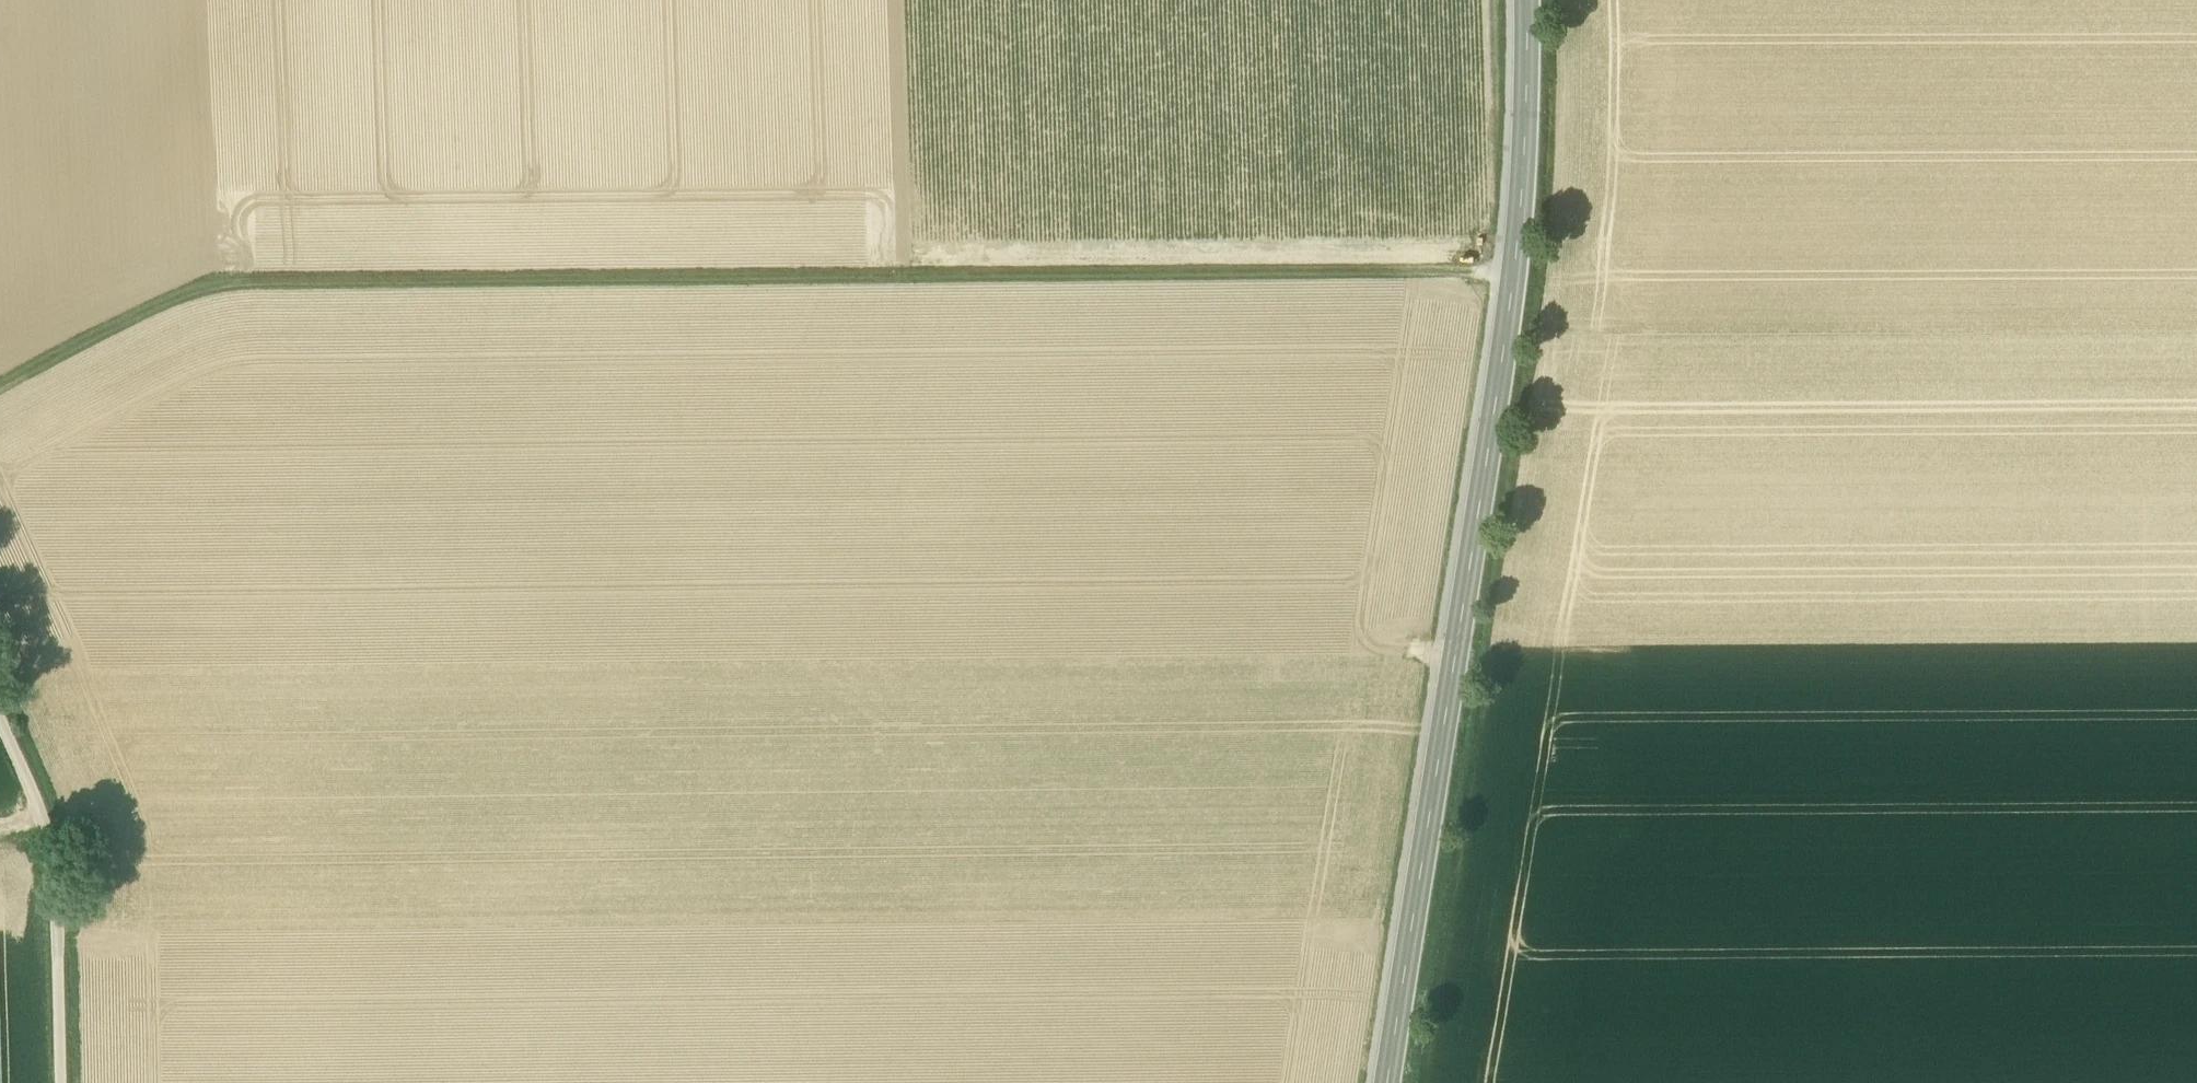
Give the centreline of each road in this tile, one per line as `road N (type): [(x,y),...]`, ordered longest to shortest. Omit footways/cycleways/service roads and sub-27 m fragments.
road 1 (track): [(0,391),(206,287),(1514,272)]
road 2 (secondary): [(1527,0),(1514,272),(1389,1082)]
road 3 (track): [(0,719),(55,843),(61,1082)]

